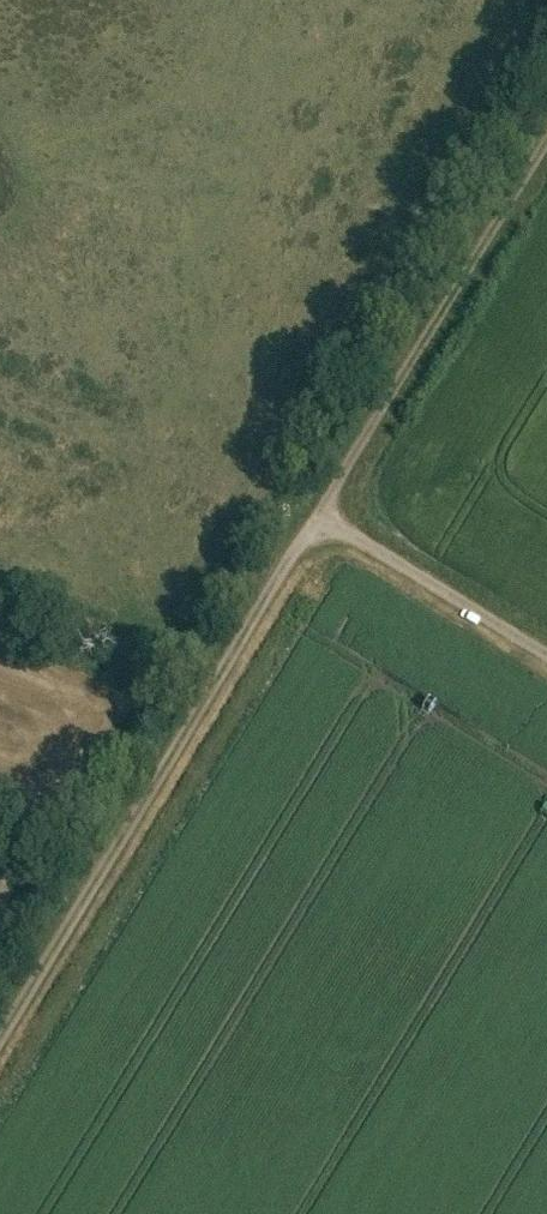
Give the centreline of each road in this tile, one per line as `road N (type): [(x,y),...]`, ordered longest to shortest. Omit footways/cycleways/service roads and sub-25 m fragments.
road 1 (unclassified): [(0,1034),(317,516)]
road 2 (unclassified): [(317,516),(546,137)]
road 3 (unclassified): [(546,656),(317,516)]

